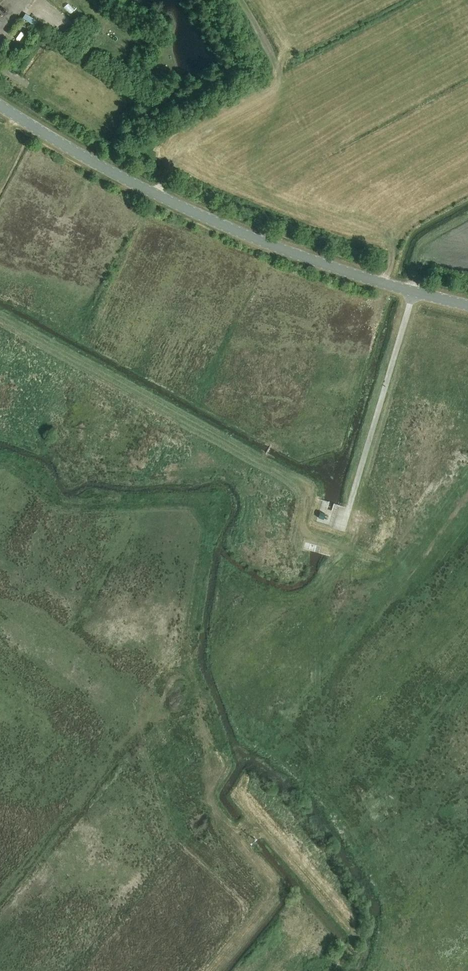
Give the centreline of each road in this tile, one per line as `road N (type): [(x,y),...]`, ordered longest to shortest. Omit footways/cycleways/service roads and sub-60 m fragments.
road 1 (track): [(211,970),(271,893),(209,801),(210,755),(187,655),(206,518),(188,503),(63,505),(19,468),(0,463)]
road 2 (tertiary): [(467,305),(256,239),(147,190),(0,105)]
road 3 (track): [(335,547),(307,532),(309,499),(296,479),(0,316)]
road 4 (track): [(242,783),(236,800),(352,934),(333,970)]

